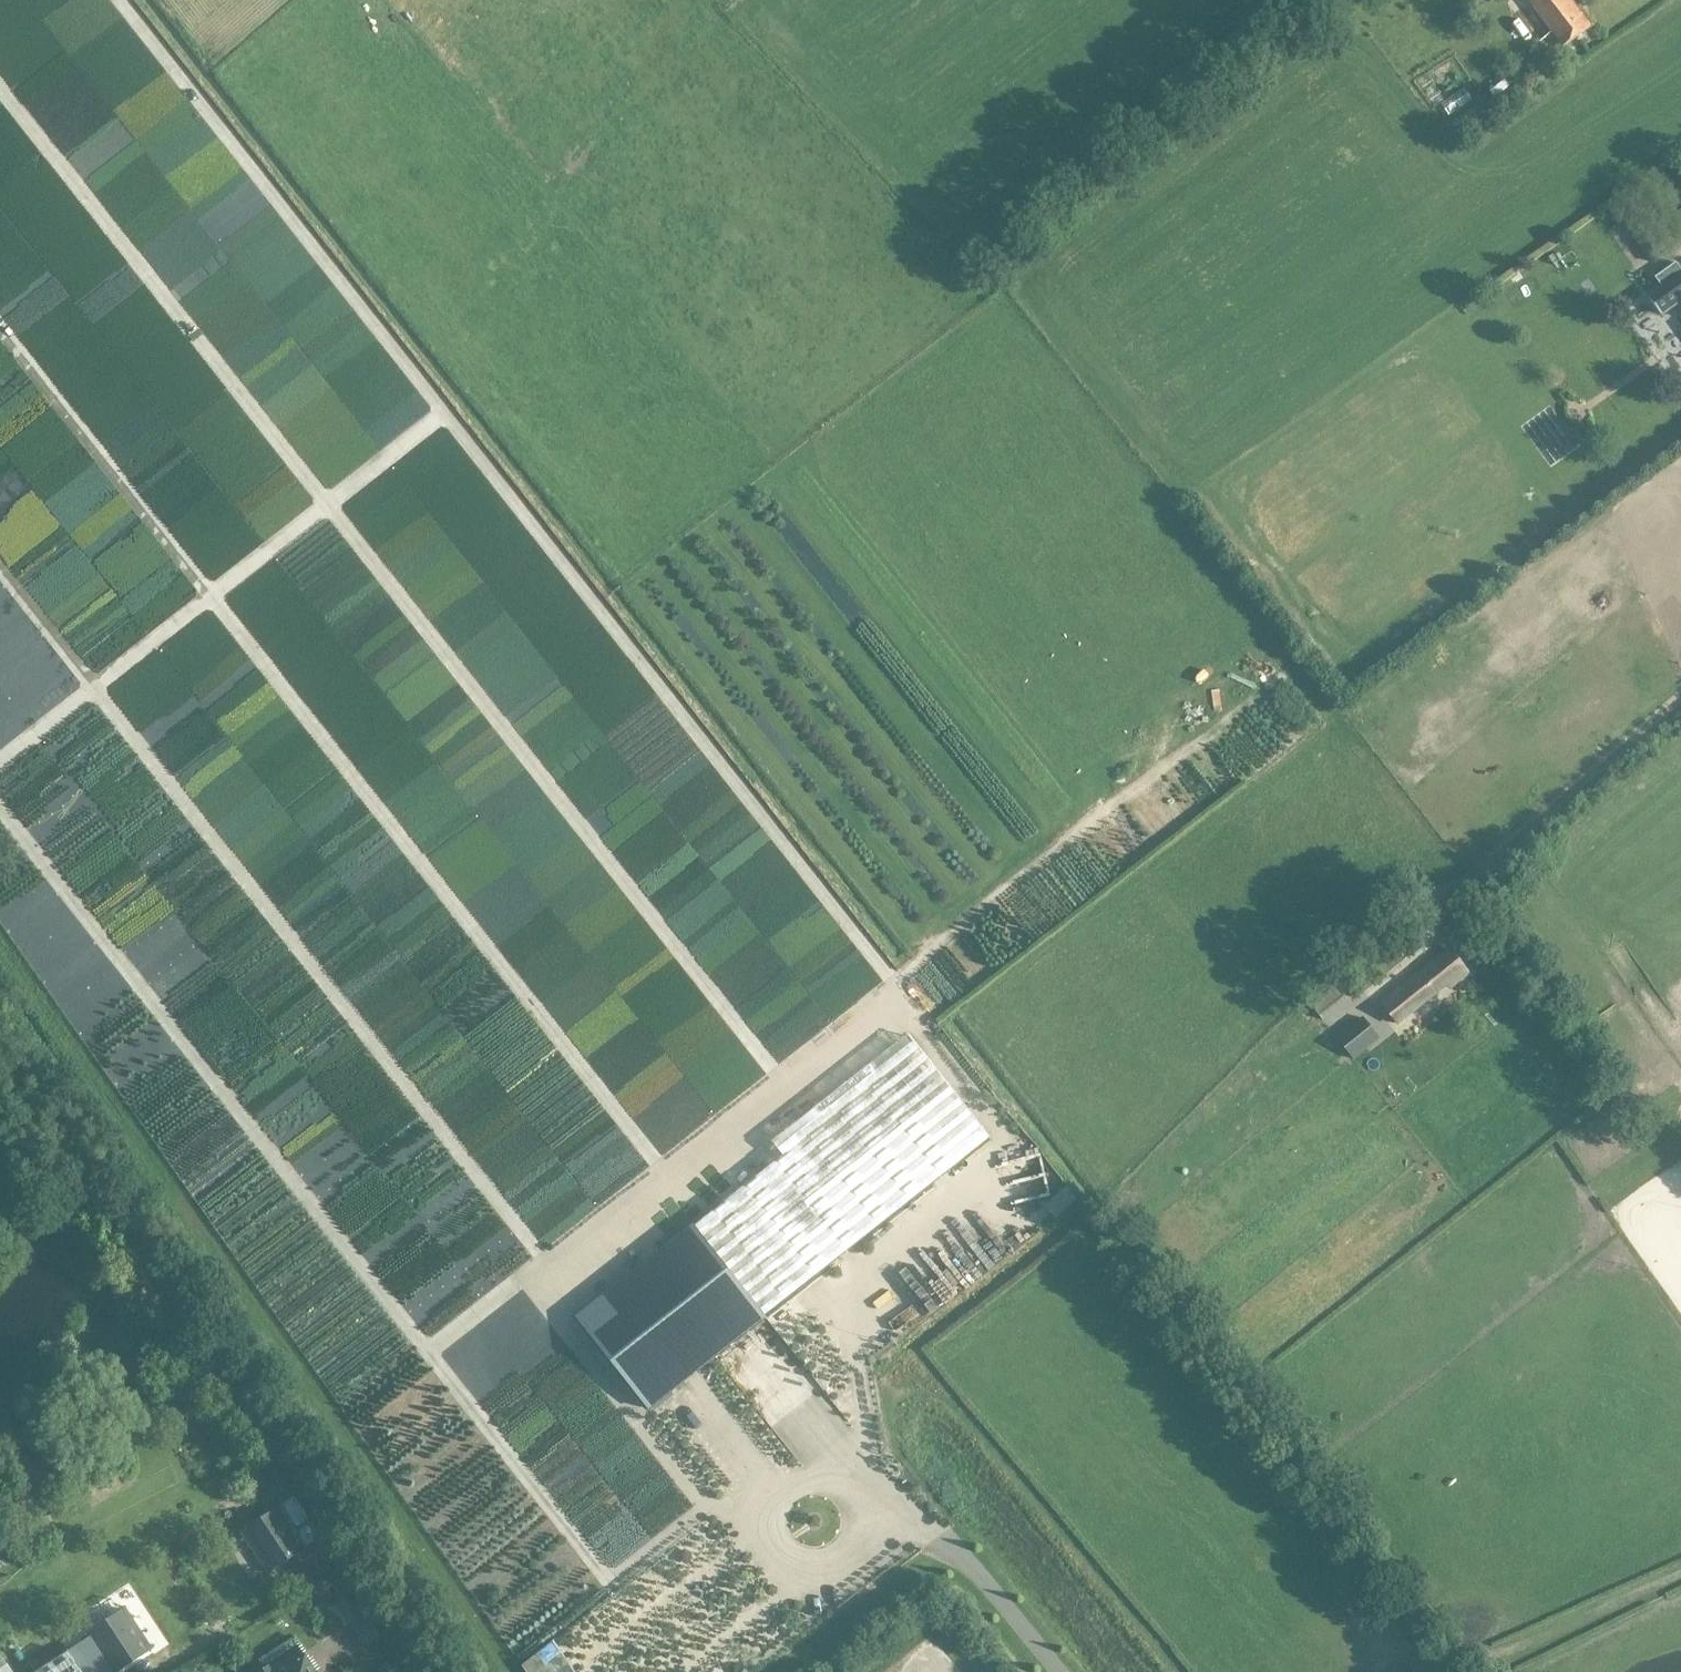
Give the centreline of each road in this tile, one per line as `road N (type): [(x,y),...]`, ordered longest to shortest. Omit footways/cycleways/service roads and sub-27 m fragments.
road 1 (track): [(1680,695),(1448,895),(1420,960),(1377,995)]
road 2 (unclassified): [(1060,1671),(940,1538)]
road 3 (track): [(351,1568),(423,1671)]

